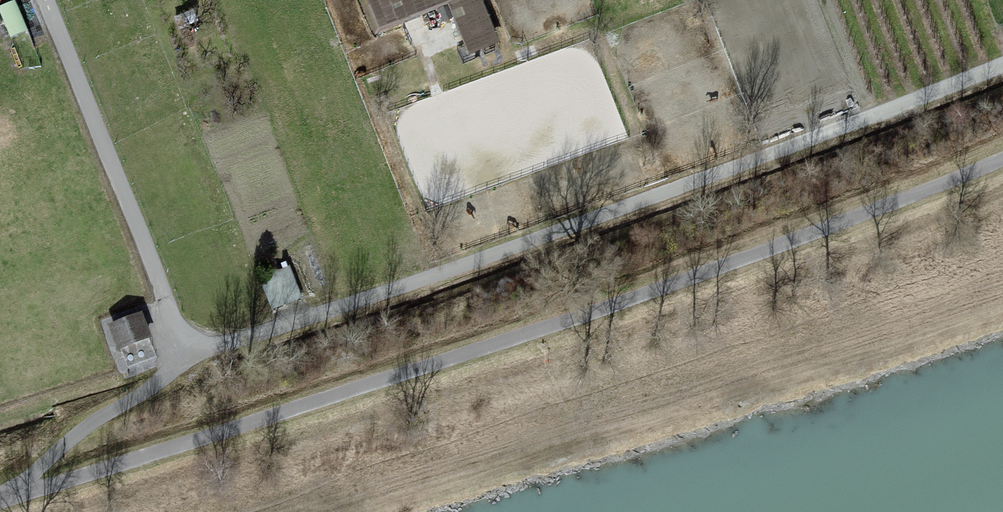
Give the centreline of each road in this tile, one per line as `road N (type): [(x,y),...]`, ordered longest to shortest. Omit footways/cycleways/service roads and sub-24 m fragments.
road 1 (track): [(0,499),(764,254),(1002,159)]
road 2 (residential): [(183,357),(505,256),(988,74)]
road 3 (residential): [(42,0),(183,357)]
road 4 (residential): [(183,357),(21,493)]

